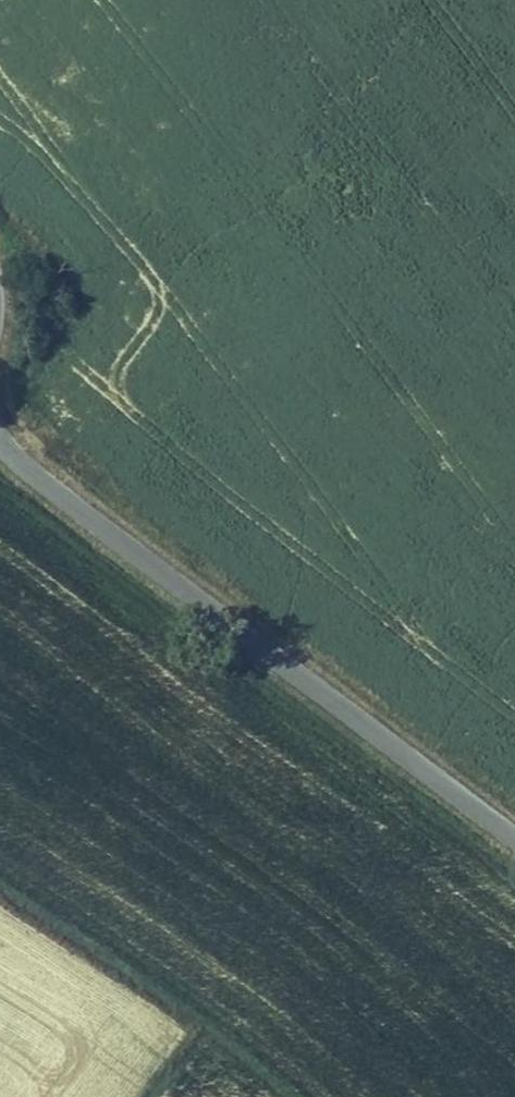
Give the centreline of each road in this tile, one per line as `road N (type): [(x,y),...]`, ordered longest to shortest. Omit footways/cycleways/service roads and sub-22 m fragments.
road 1 (unclassified): [(0,441),(51,492),(514,842)]

